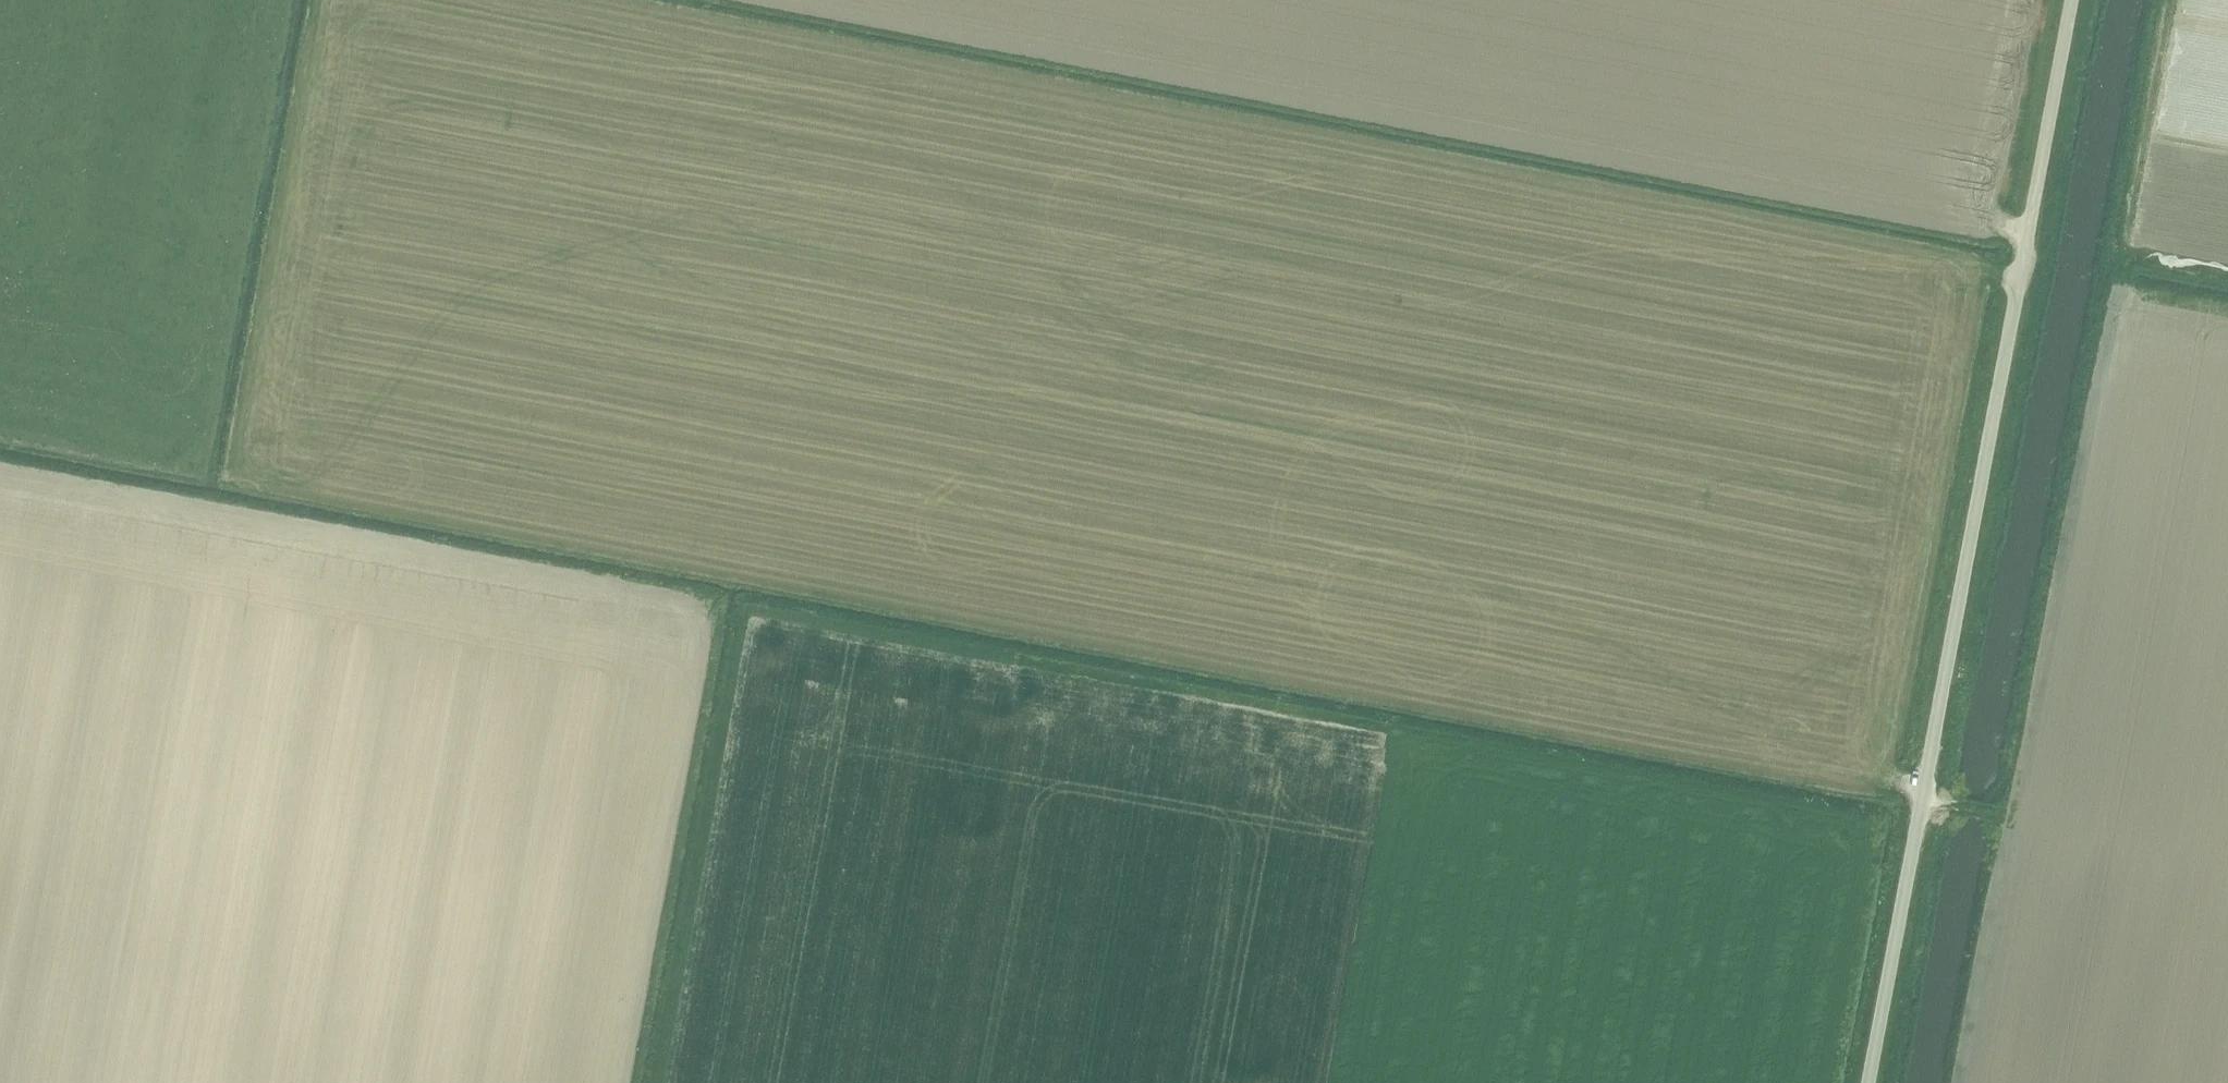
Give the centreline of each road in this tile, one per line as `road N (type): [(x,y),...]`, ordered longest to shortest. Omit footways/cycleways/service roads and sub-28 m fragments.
road 1 (unclassified): [(1869,1082),(2071,0)]

